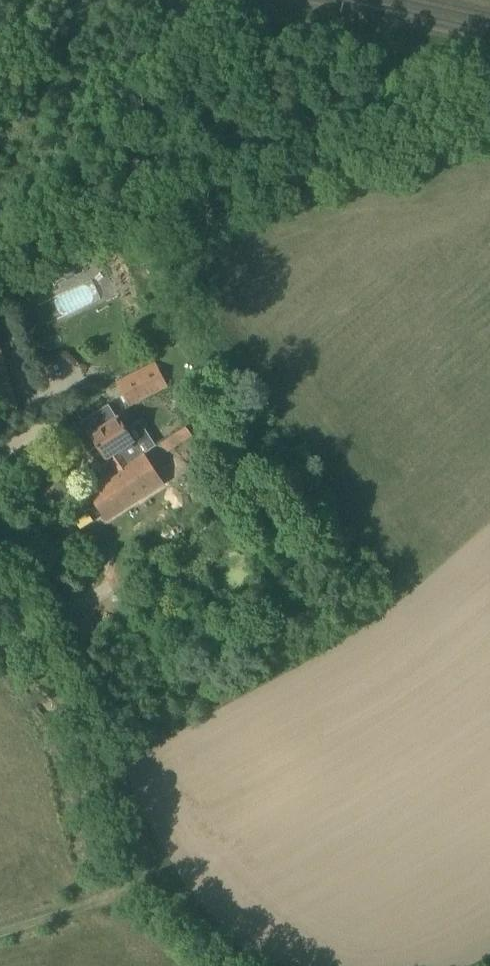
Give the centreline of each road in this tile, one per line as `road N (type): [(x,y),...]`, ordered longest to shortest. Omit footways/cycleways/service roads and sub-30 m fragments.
road 1 (track): [(94,740),(153,878),(267,965)]
road 2 (unclassified): [(94,740),(0,542)]
road 3 (track): [(0,930),(153,878)]

